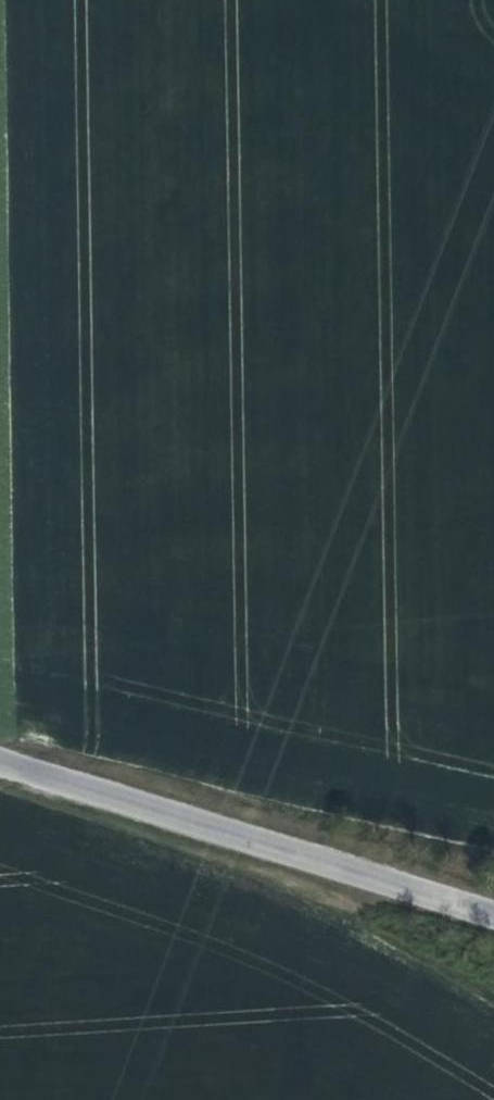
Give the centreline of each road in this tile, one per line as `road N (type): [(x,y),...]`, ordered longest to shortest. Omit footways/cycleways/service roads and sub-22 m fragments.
road 1 (unclassified): [(493,917),(0,759)]

